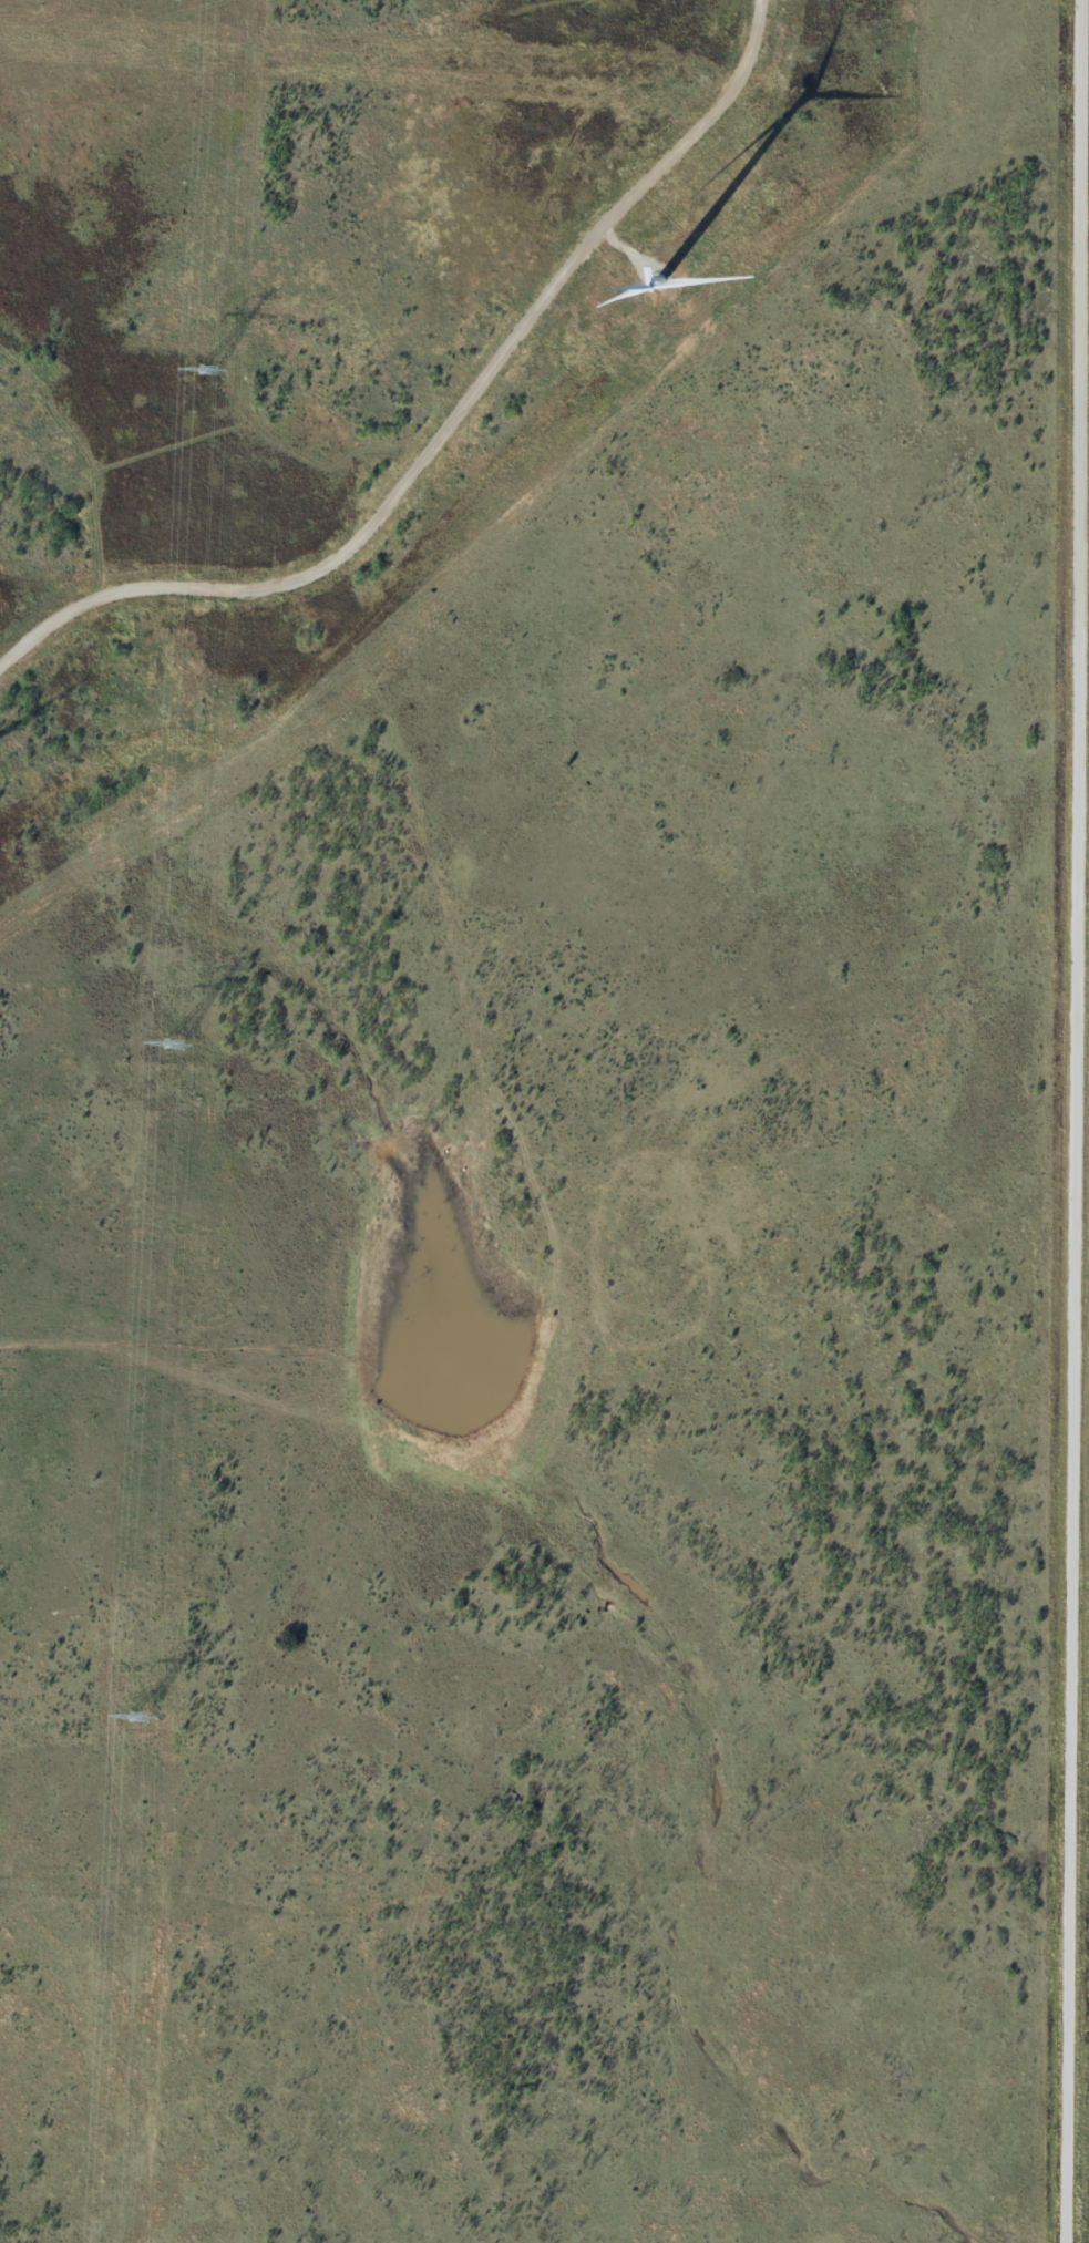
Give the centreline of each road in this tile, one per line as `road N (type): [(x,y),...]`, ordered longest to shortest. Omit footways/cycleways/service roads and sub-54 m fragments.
road 1 (residential): [(1072,2242),(1088,342)]
road 2 (residential): [(1088,127),(1088,0)]

